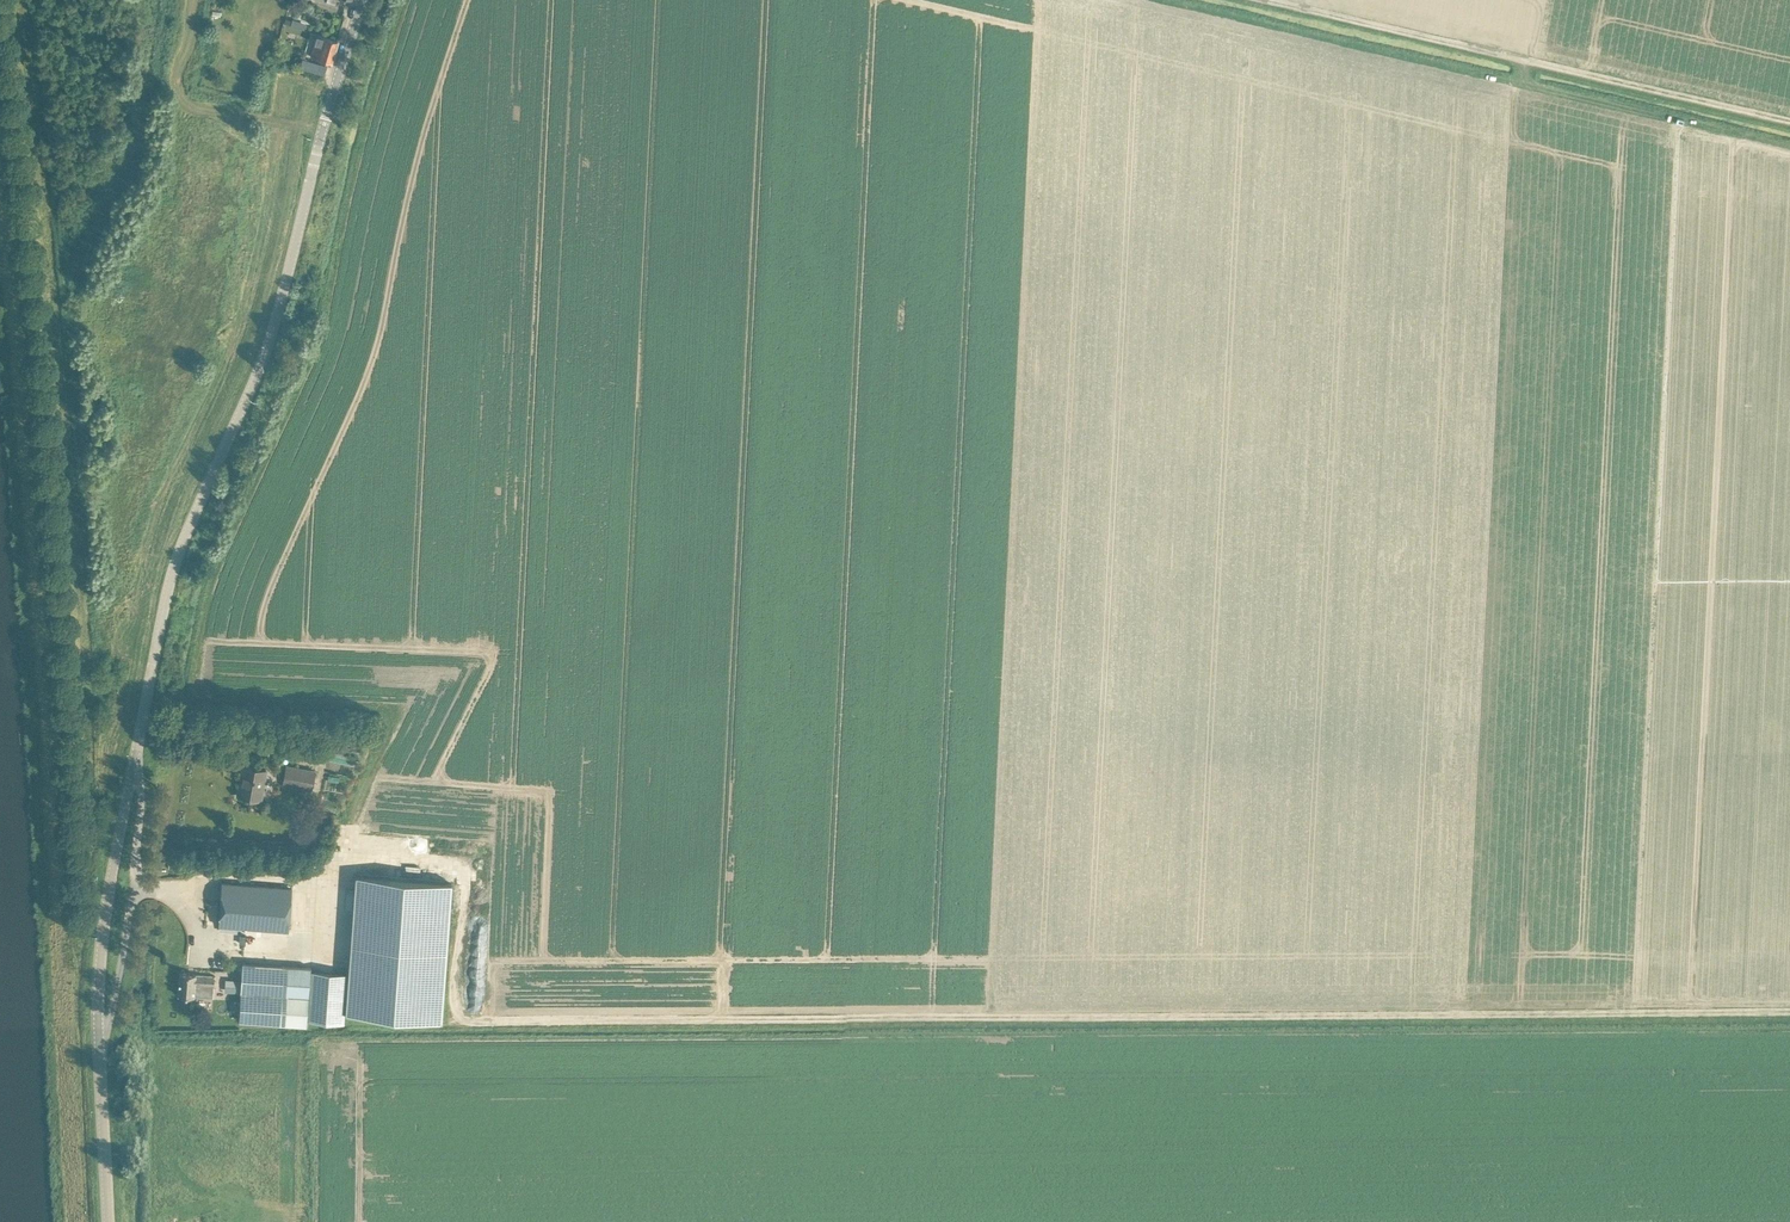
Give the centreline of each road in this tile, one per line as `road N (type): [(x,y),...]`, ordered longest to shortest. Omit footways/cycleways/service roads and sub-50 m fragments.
road 1 (unclassified): [(134,775),(177,559),(273,332),(363,0)]
road 2 (track): [(0,199),(56,706),(71,934),(99,985)]
road 3 (unclassified): [(100,1047),(135,887),(141,793),(134,775)]
road 4 (unclassified): [(100,1047),(103,944),(134,775)]
road 5 (unclassified): [(110,1221),(100,1047)]

